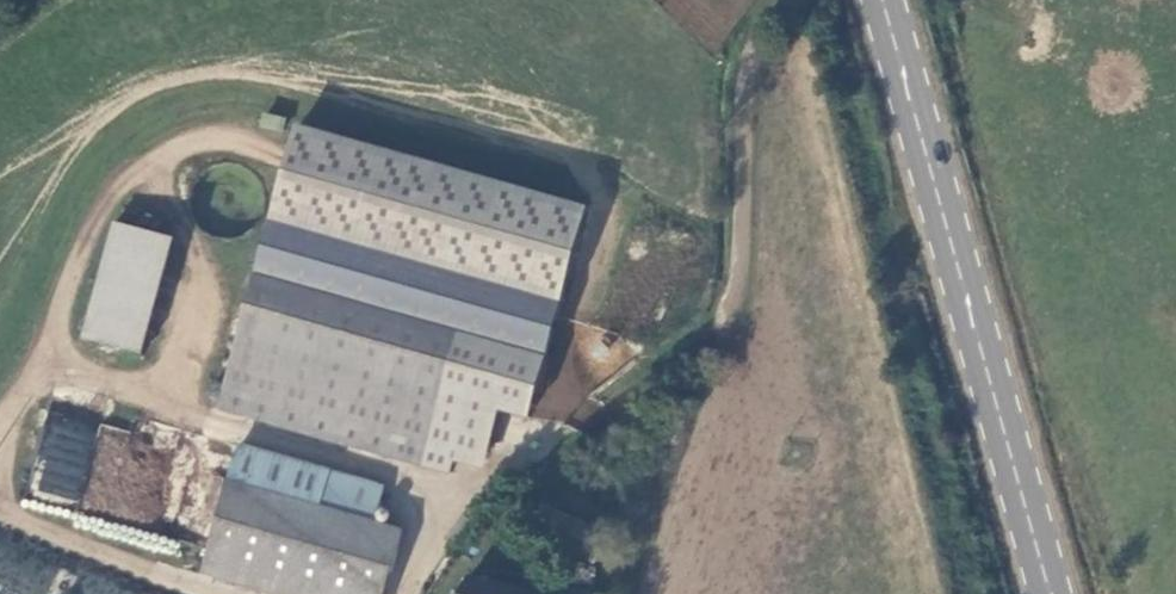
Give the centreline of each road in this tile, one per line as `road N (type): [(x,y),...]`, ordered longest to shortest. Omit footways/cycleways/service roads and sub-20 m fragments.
road 1 (track): [(443,527),(495,477),(595,423),(722,332),(733,313),(745,78),(766,22),(747,0)]
road 2 (secondary): [(1054,593),(889,0)]
road 3 (track): [(149,165),(205,274)]

